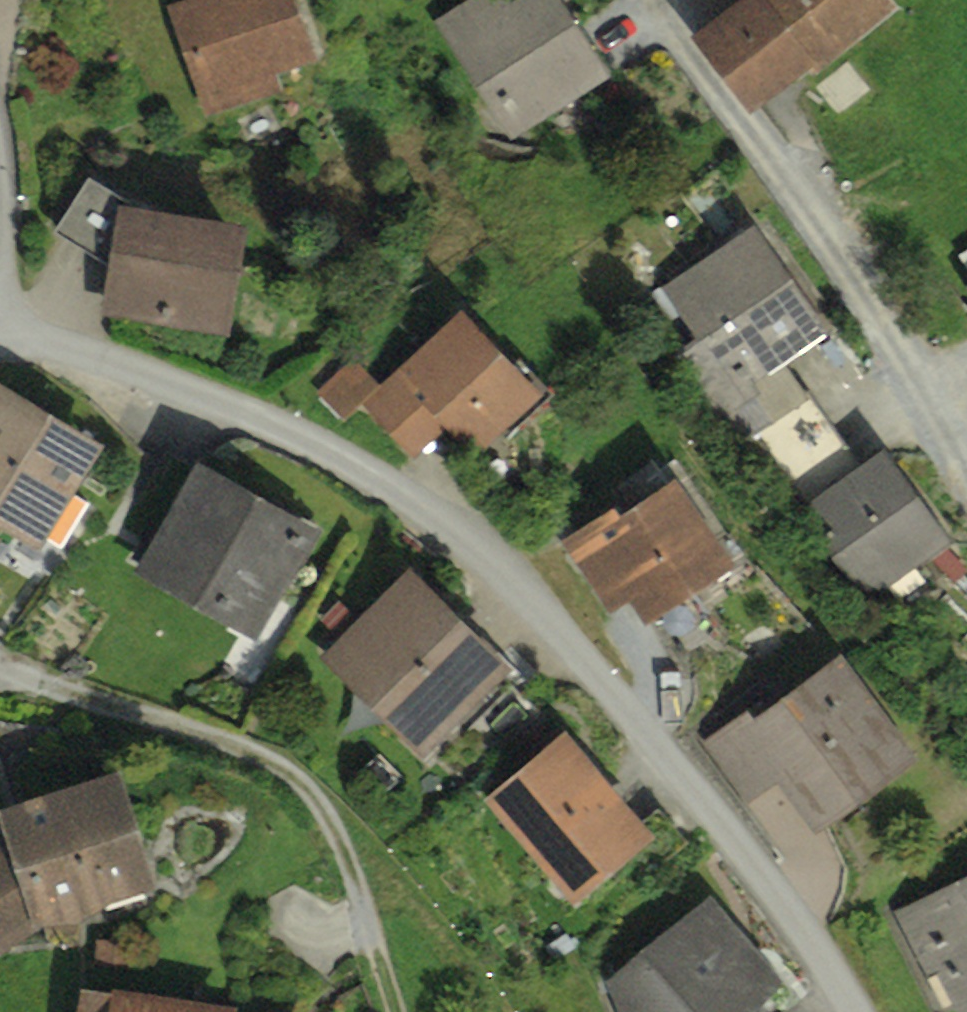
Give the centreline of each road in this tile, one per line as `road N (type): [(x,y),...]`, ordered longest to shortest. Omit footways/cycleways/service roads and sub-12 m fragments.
road 1 (residential): [(858,1011),(810,922),(497,554),(355,469),(18,338)]
road 2 (track): [(0,693),(292,774),(332,820),(394,1011)]
road 3 (residential): [(966,472),(668,0)]
road 4 (track): [(292,774),(384,852),(502,1011)]
road 5 (residential): [(18,338),(6,269),(9,167),(0,133)]

